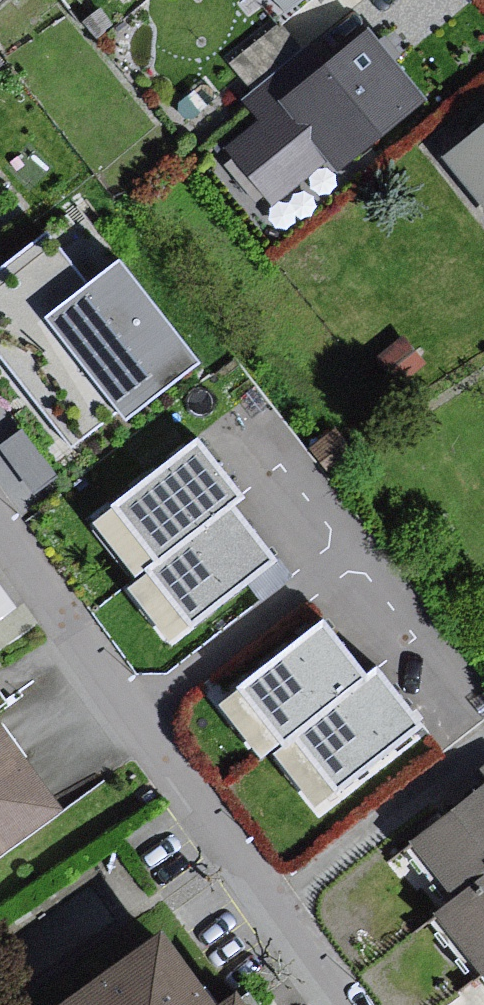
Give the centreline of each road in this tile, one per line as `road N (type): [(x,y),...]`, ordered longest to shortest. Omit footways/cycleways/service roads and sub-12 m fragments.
road 1 (residential): [(0,524),(346,1004)]

